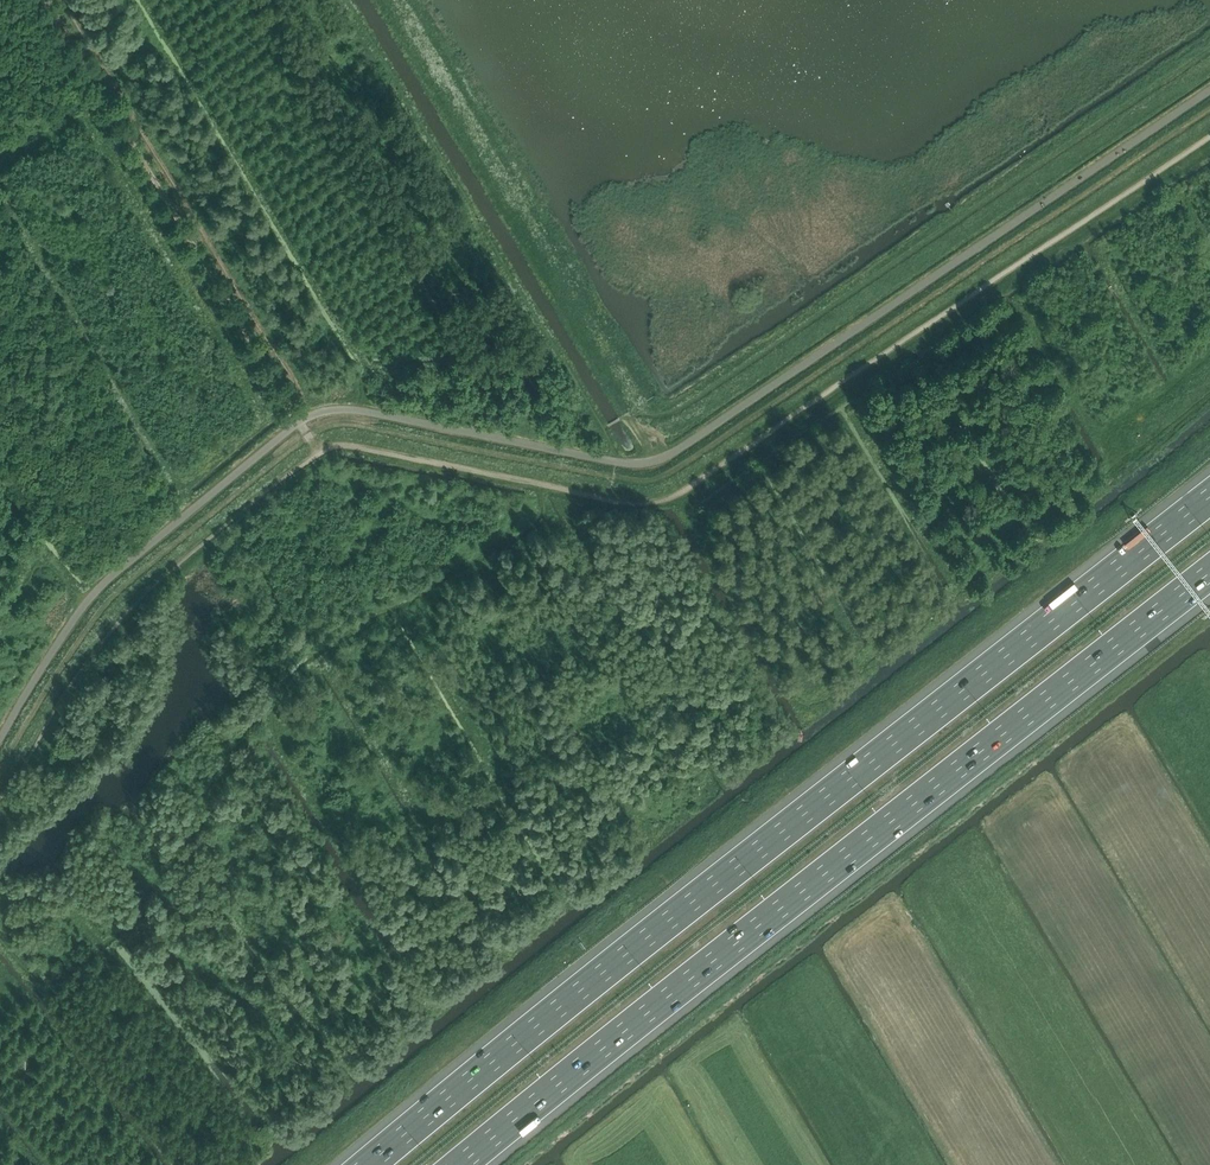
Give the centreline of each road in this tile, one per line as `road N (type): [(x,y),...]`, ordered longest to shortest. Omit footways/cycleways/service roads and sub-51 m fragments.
road 1 (motorway): [(1209,498),(372,1164)]
road 2 (motorway): [(458,1164),(1209,573)]
road 3 (track): [(299,421),(45,0)]
road 4 (track): [(413,0),(657,412)]

